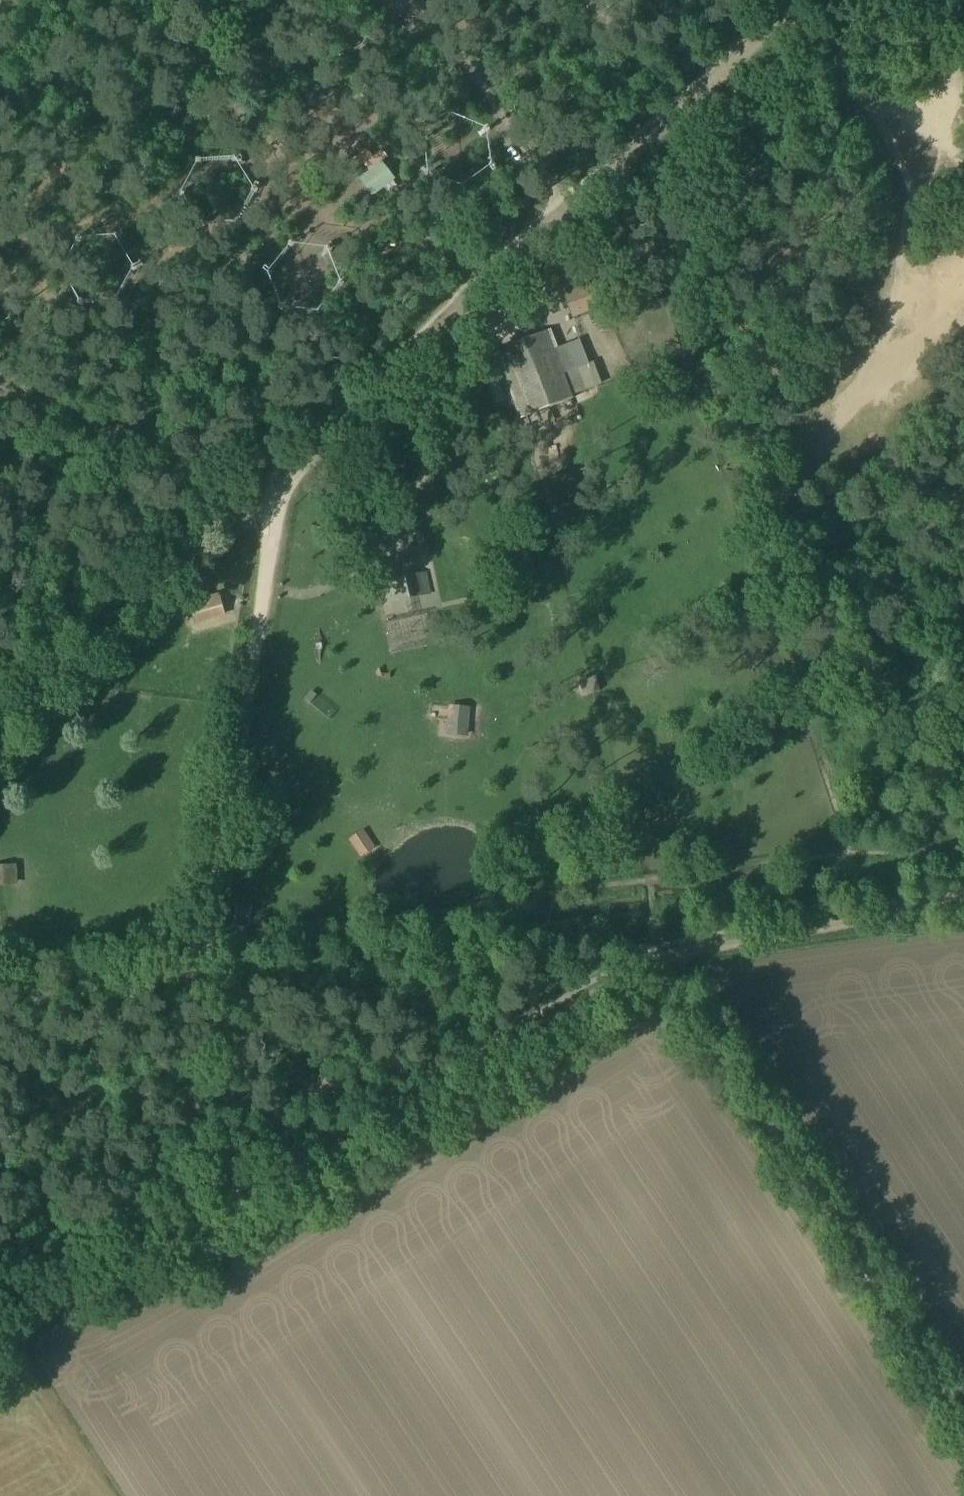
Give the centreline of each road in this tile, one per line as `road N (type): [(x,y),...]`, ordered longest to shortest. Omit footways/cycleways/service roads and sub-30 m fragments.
road 1 (track): [(0,1362),(661,957),(963,905)]
road 2 (track): [(854,860),(712,368),(726,265),(721,204),(640,142)]
road 3 (track): [(787,12),(270,486)]
road 4 (track): [(963,1418),(661,957)]
road 5 (track): [(270,486),(199,976)]
road 6 (track): [(270,486),(0,732)]
road 7 (track): [(572,202),(393,0)]
road 8 (track): [(209,975),(244,1208)]

